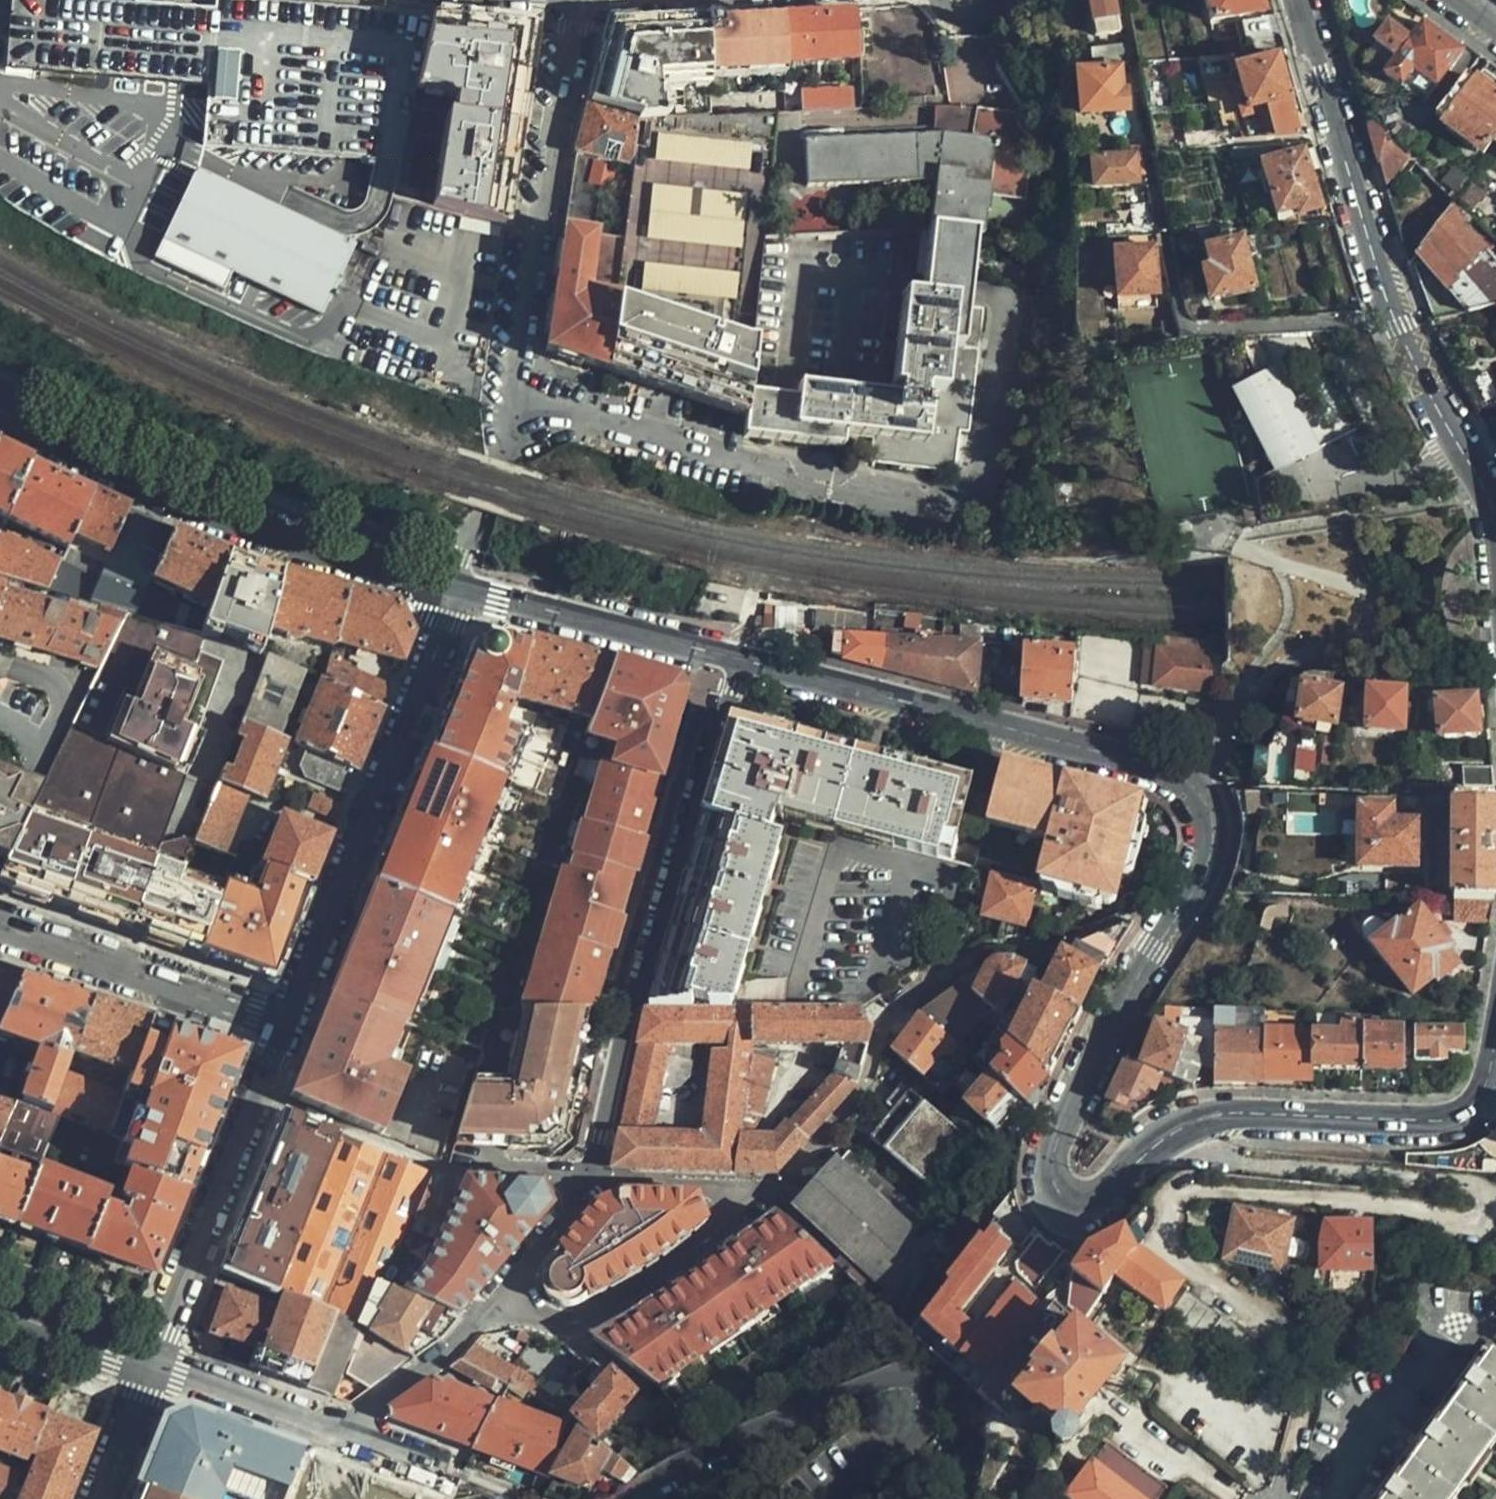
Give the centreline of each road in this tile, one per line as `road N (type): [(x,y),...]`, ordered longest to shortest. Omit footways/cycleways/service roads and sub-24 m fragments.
road 1 (tertiary): [(741,661),(1175,768),(1202,790),(1212,851),(1096,1048),(1055,1152),(1062,1198),(1096,1198),(1156,1139),(1203,1117),(1446,1117),(1480,1095),(1495,1055)]
road 2 (tertiary): [(1495,520),(1391,313),(1297,0)]
road 3 (residential): [(741,661),(583,1176)]
road 4 (tertiary): [(23,416),(268,534),(458,589)]
road 5 (residential): [(458,589),(284,1024)]
road 6 (residential): [(511,401),(572,0)]
road 7 (residential): [(886,493),(732,465),(511,401)]
road 8 (residential): [(257,1092),(441,1168),(583,1176)]
road 9 (residential): [(752,1201),(781,1196),(866,1092),(892,1017),(938,979)]
road 10 (residential): [(284,1024),(0,926)]
road 11 (residential): [(503,1304),(567,1327),(602,1314),(742,1217),(752,1201)]
road 12 (residential): [(257,1092),(150,1366)]
road 13 (tertiary): [(458,589),(741,661)]
road 14 (residential): [(350,1434),(150,1366)]
road 15 (residential): [(350,1434),(359,1418),(503,1304)]
road 16 (residential): [(458,589),(499,468),(511,401)]
road 17 (residential): [(752,1201),(719,1189),(583,1176)]
road 18 (residential): [(150,1366),(0,1313)]
road 19 (residential): [(583,1176),(503,1304)]
road 20 (residential): [(100,1498),(150,1366)]

